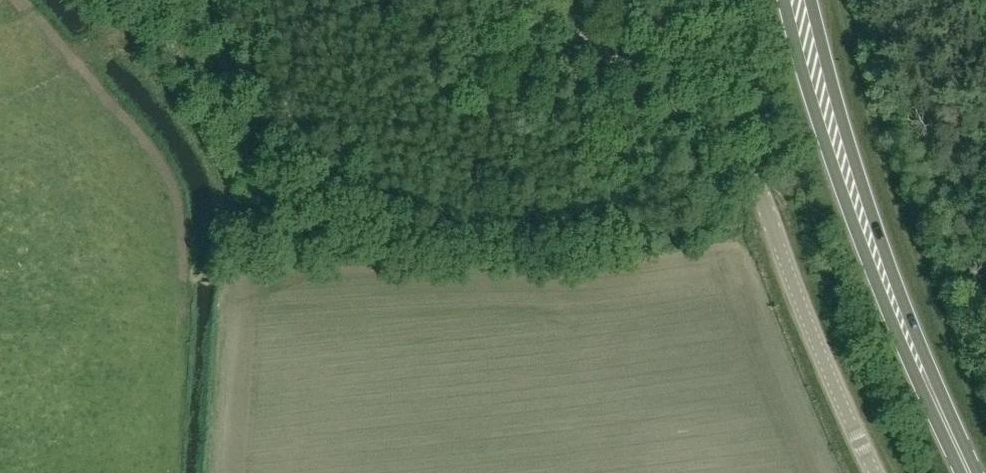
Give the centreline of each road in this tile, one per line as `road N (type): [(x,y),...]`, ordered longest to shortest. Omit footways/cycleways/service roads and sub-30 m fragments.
road 1 (unclassified): [(877,472),(837,396),(756,178),(720,138),(511,0)]
road 2 (primary): [(968,472),(862,218),(799,0)]

